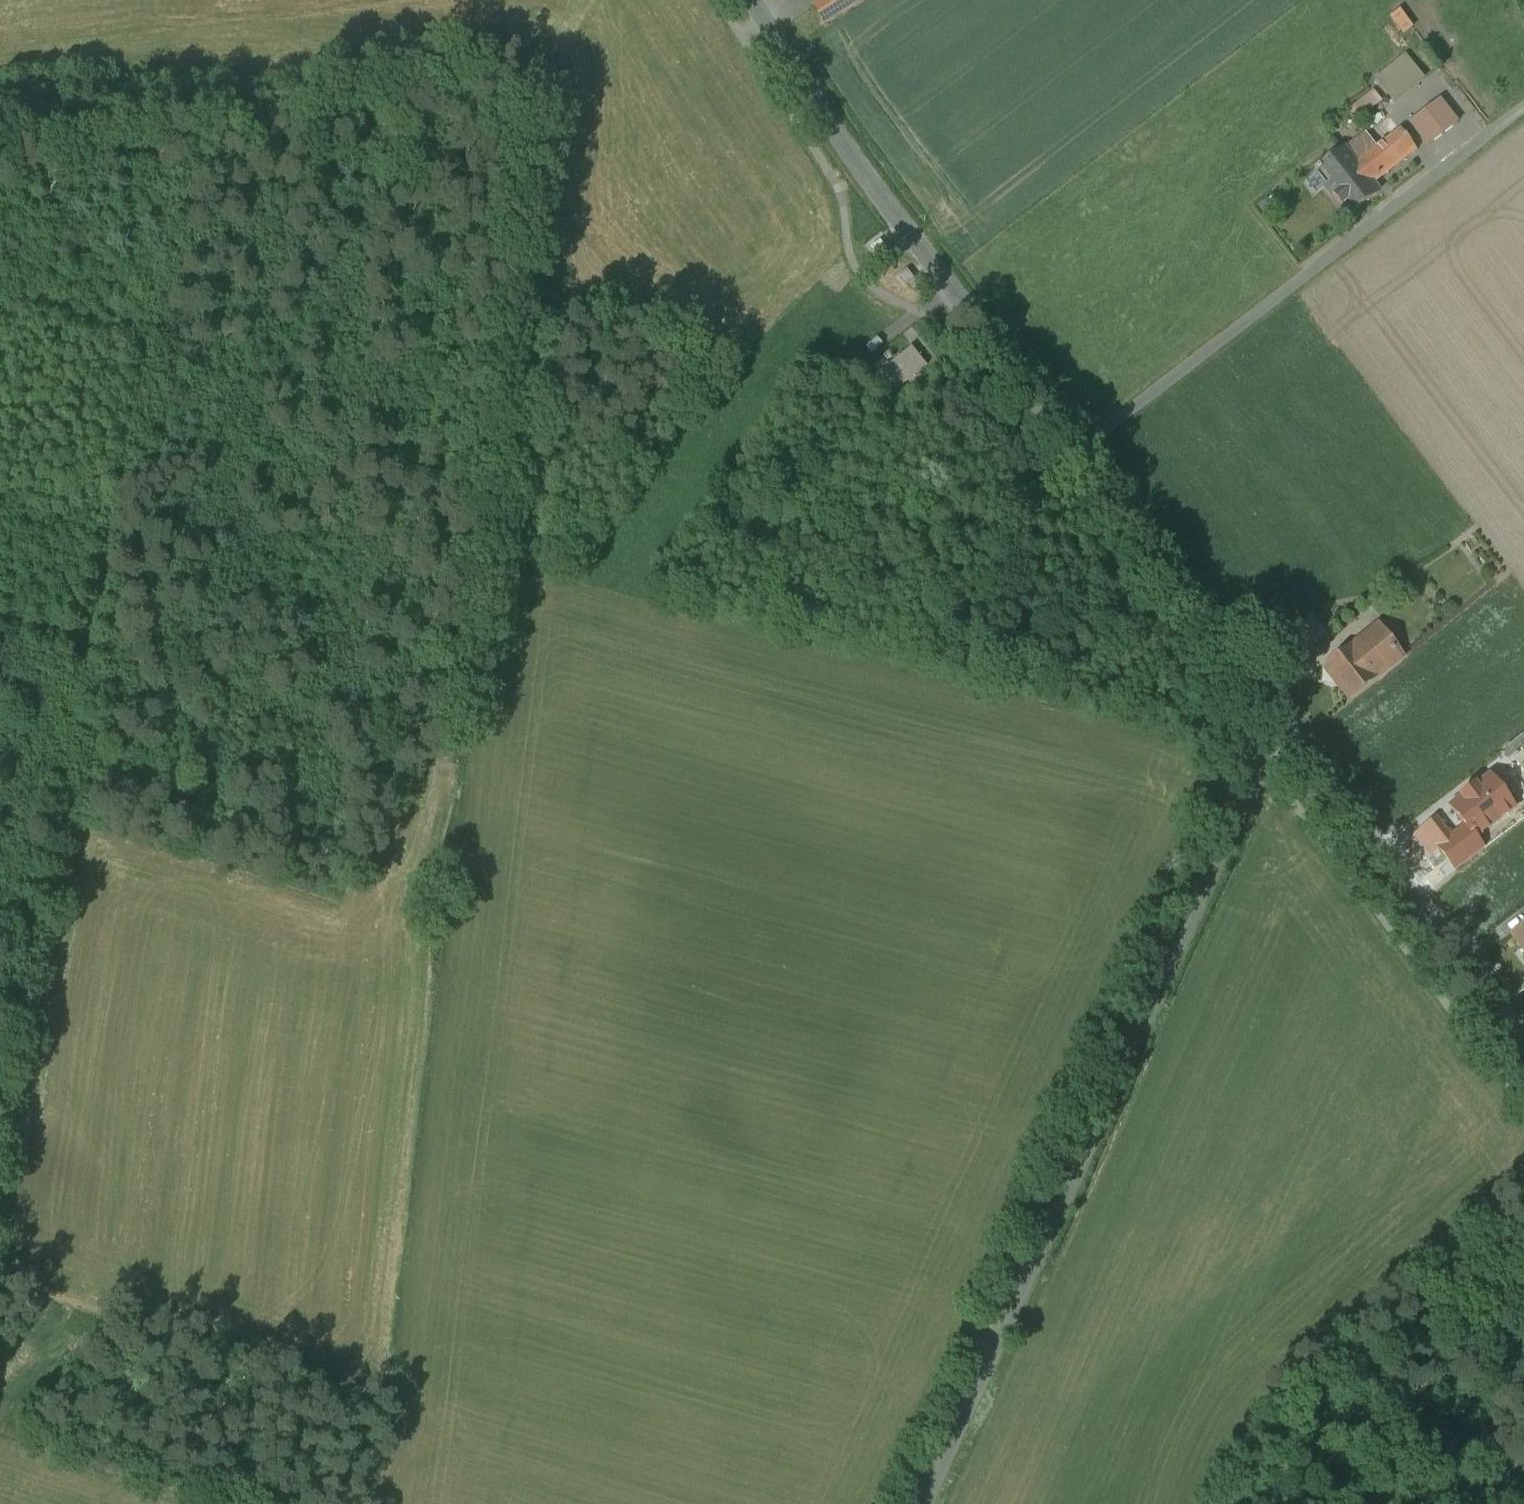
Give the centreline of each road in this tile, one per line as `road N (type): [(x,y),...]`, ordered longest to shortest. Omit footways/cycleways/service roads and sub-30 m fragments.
road 1 (residential): [(1523,1044),(859,164),(751,0)]
road 2 (track): [(0,615),(127,654)]

